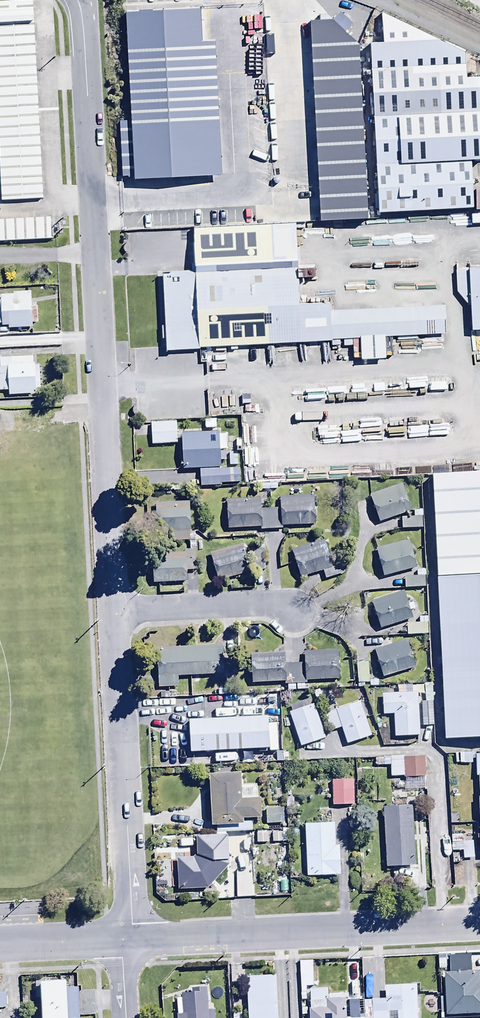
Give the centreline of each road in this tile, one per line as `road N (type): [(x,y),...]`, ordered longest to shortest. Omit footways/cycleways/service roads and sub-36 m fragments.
road 1 (residential): [(114,609),(78,0)]
road 2 (unclassified): [(479,924),(126,941)]
road 3 (residential): [(126,941),(114,609)]
road 4 (residential): [(114,609),(272,604),(298,613)]
road 5 (unclassified): [(126,941),(0,946)]

